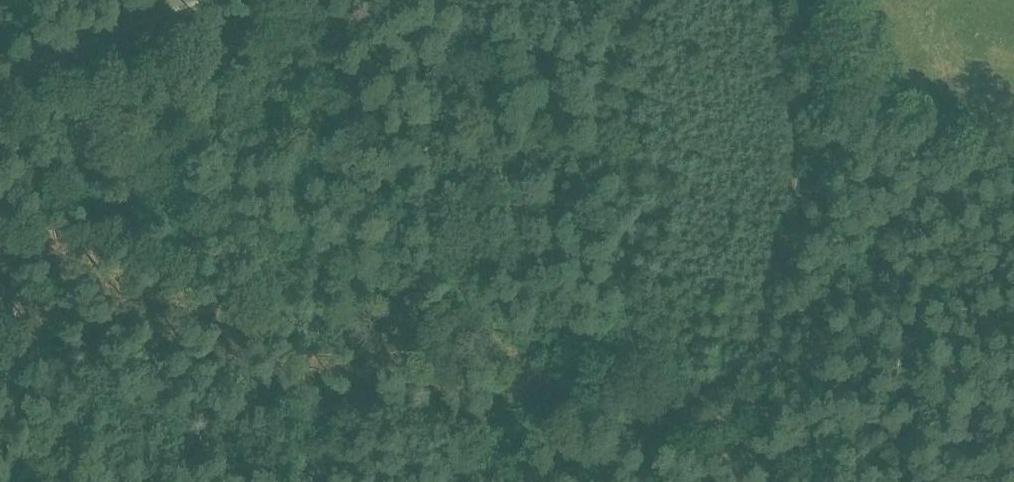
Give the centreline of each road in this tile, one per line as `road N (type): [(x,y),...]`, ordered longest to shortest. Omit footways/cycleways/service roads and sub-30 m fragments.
road 1 (unclassified): [(0,64),(175,0)]

